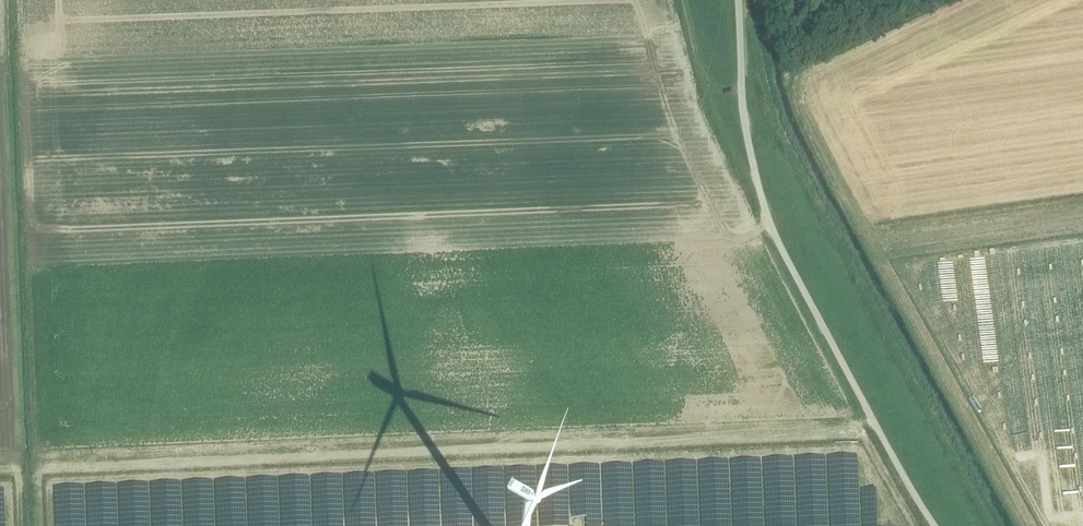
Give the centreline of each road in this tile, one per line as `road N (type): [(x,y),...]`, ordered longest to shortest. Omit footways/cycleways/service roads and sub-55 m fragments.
road 1 (unclassified): [(933,525),(770,222),(745,127),(739,0)]

